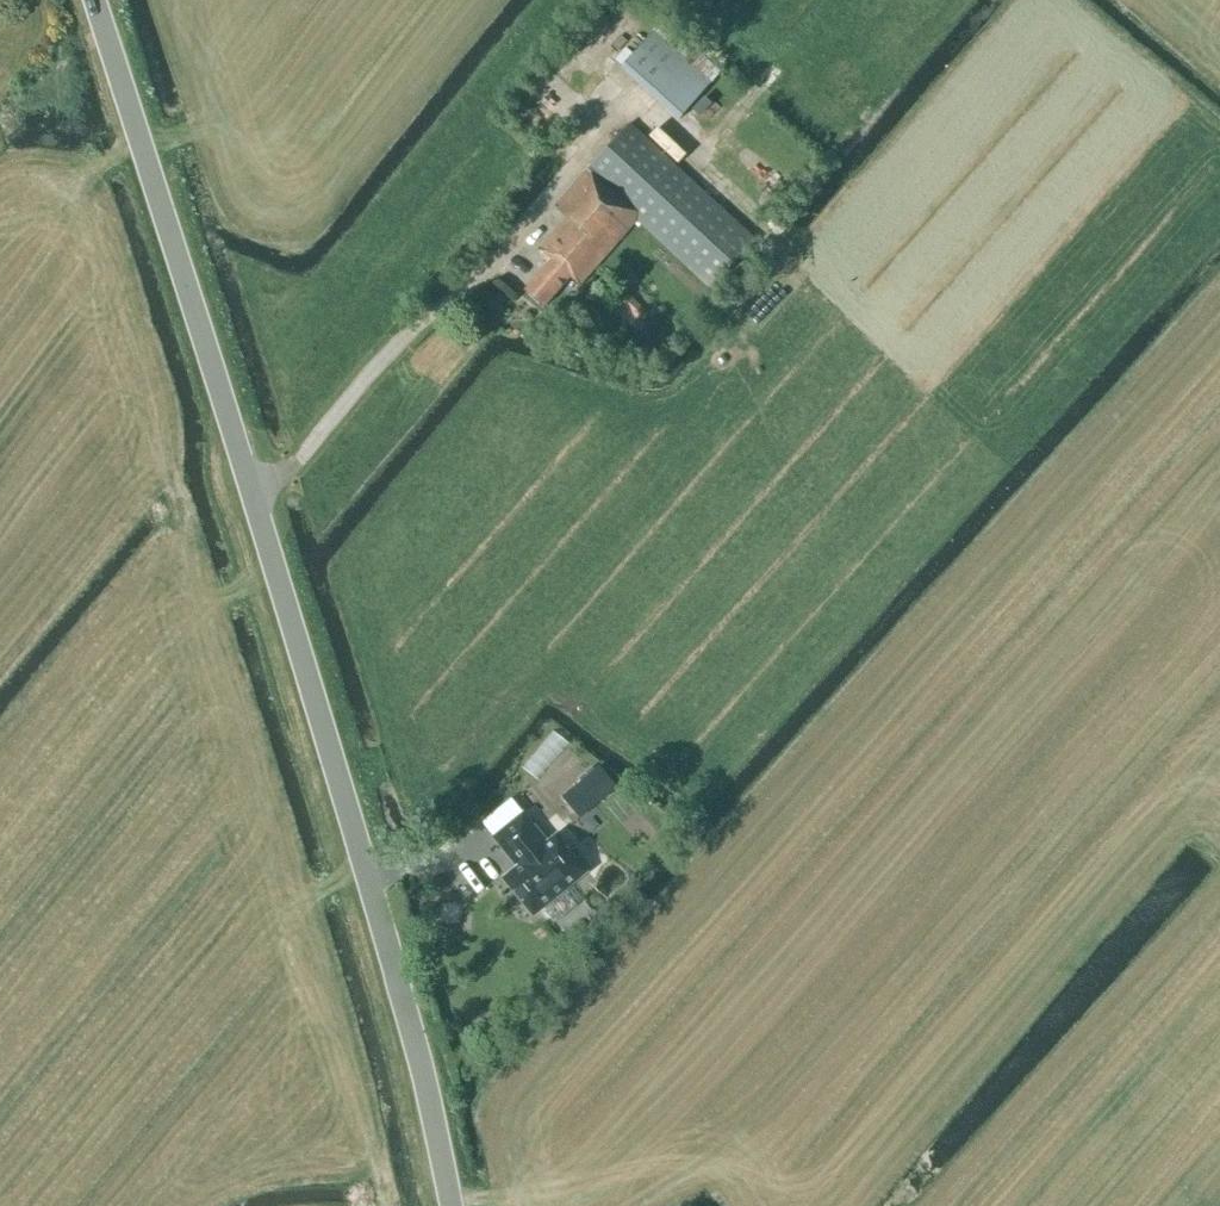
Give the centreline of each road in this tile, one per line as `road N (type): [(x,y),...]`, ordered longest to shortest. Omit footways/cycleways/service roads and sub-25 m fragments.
road 1 (tertiary): [(448,1205),(349,809),(88,0)]

